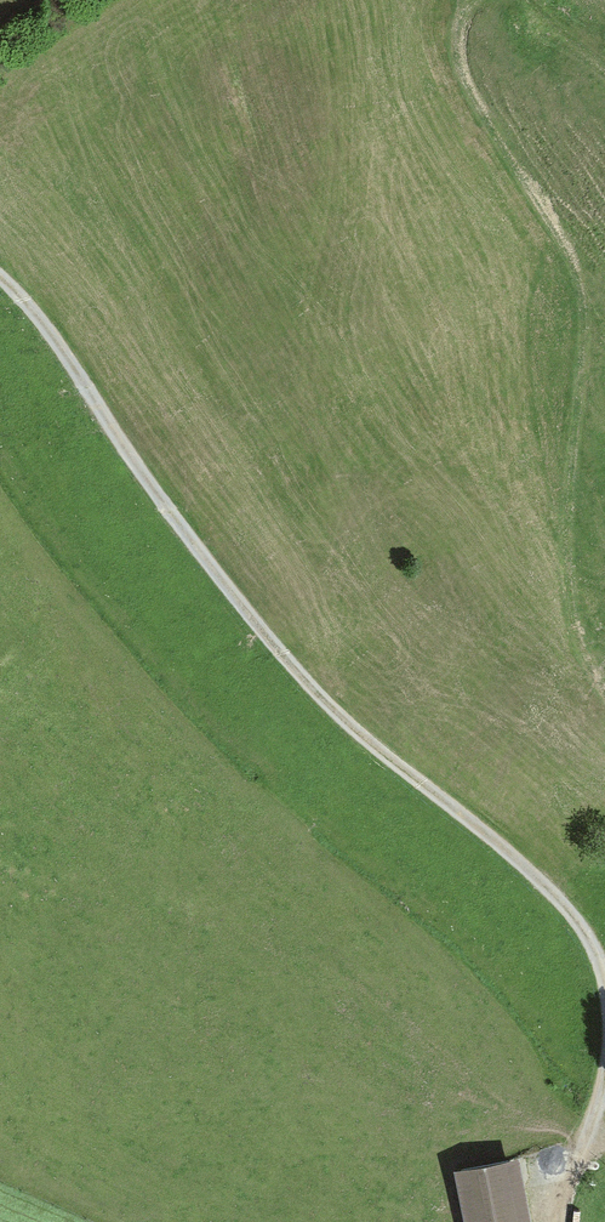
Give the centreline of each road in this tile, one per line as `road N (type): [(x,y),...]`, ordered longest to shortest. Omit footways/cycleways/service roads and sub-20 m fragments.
road 1 (track): [(0,277),(51,333),(182,529),(349,729),(529,870),(593,947)]
road 2 (track): [(604,691),(571,599),(583,296),(567,244),(460,71),(457,27),(474,0)]
road 3 (unclassified): [(604,1086),(555,1221)]

